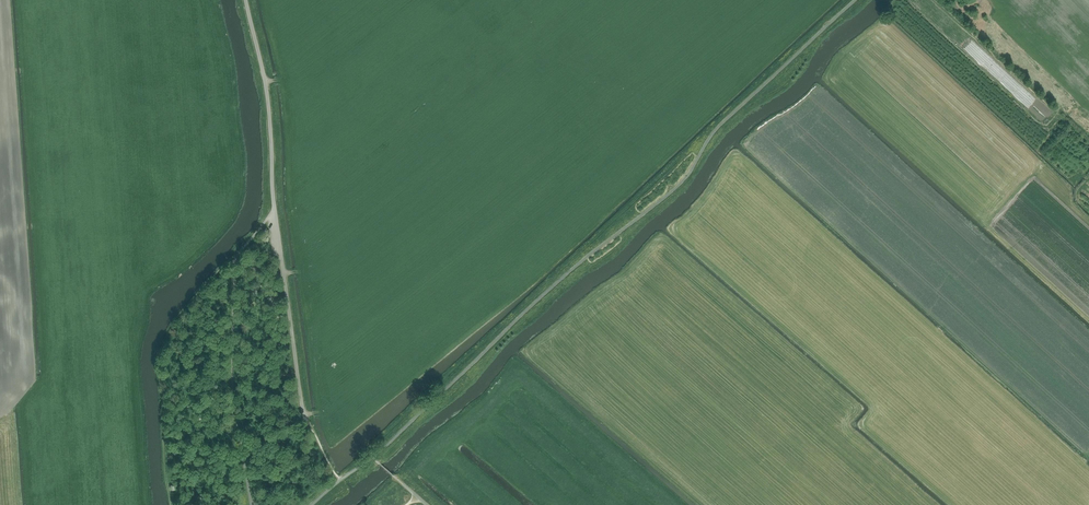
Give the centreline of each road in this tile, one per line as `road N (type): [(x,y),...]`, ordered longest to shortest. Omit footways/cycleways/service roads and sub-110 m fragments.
road 1 (unclassified): [(245,0),(268,98),(275,212),(310,427)]

